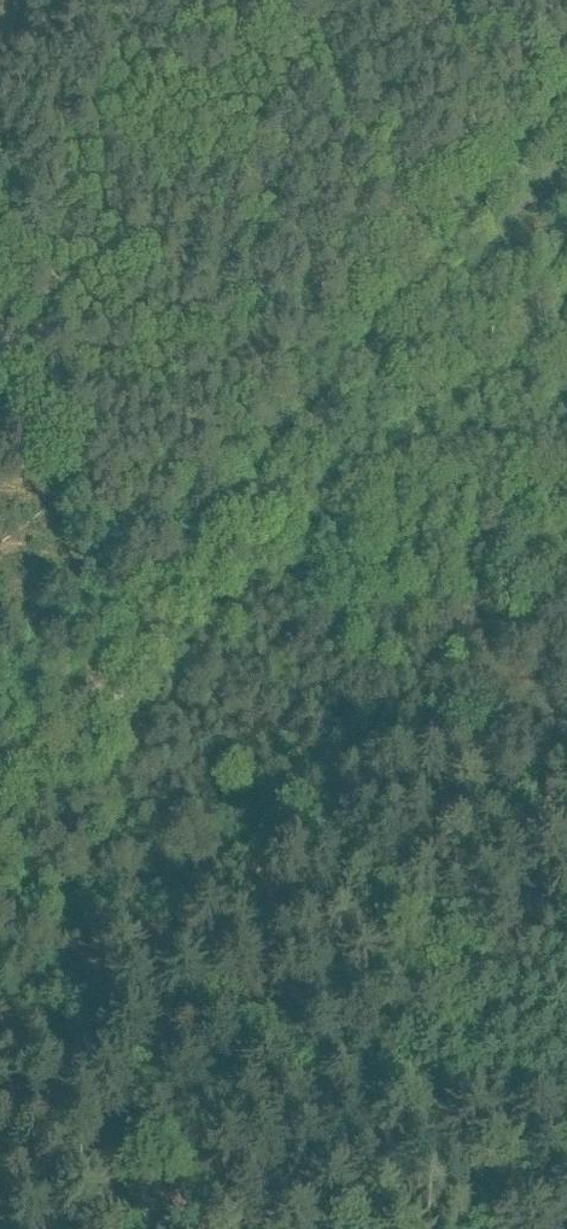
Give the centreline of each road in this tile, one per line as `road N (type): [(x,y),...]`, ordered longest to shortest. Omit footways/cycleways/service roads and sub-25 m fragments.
road 1 (track): [(566,110),(0,796)]

